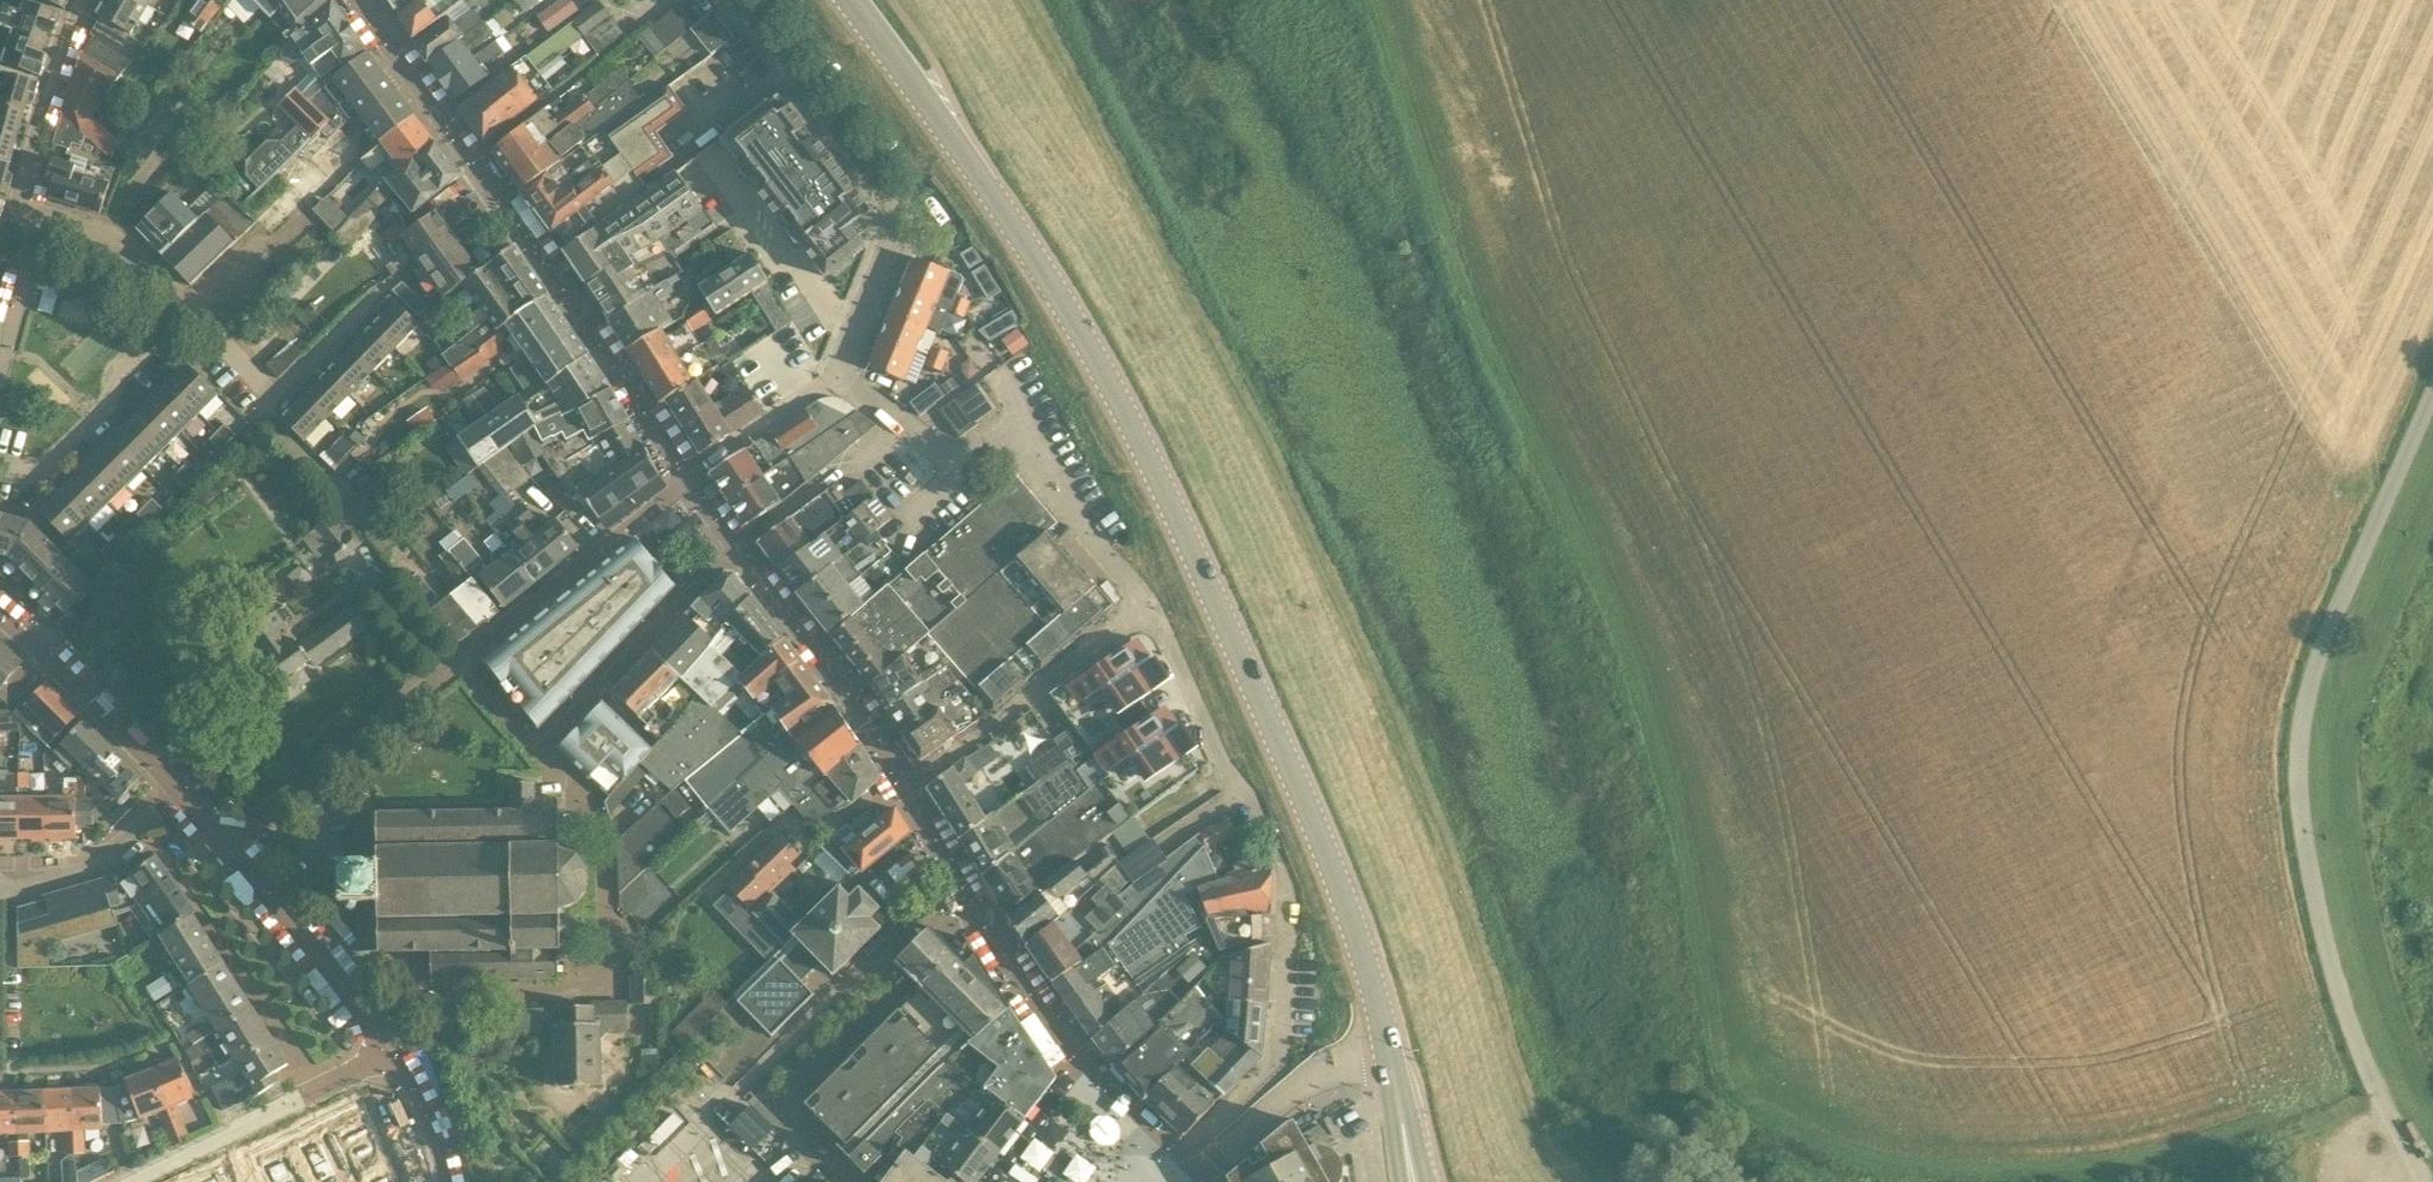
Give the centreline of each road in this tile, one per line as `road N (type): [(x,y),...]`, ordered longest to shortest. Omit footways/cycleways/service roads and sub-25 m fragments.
road 1 (tertiary): [(1390,1059),(1364,954),(1329,862),(1184,534),(1097,361),(958,147)]
road 2 (unclassified): [(2424,1181),(2384,1113),(2332,965),(2303,805),(2317,687),(2432,413)]
road 3 (residential): [(222,845),(687,480)]
road 4 (residential): [(687,480),(539,255),(353,0)]
road 5 (residential): [(1181,1160),(1272,1069),(1283,1045),(1289,896),(1255,801),(1218,759)]
road 6 (residential): [(1158,1135),(1080,1060),(1034,998),(909,792)]
road 7 (residential): [(741,0),(891,205),(886,245),(851,335)]
road 8 (residential): [(108,1181),(389,1046)]
road 9 (residential): [(909,792),(855,703),(737,547)]
road 10 (residential): [(537,760),(737,547)]
road 11 (residential): [(389,286),(276,398),(185,306)]
road 12 (residential): [(0,468),(26,475),(48,463),(108,407),(117,372),(185,306)]
road 13 (residential): [(179,796),(70,665),(0,606)]
road 14 (residential): [(389,1046),(222,845)]
road 15 (residential): [(41,221),(20,195),(87,0)]
road 16 (residential): [(712,158),(770,245),(799,264),(851,335)]
road 17 (residential): [(1026,435),(962,462),(842,373)]
road 18 (residential): [(1146,609),(1026,435)]
road 19 (residential): [(0,887),(96,866),(179,796)]
road 20 (tertiary): [(849,0),(958,147)]
road 21 (residential): [(185,306),(121,241),(41,221)]
road 22 (residential): [(1189,1171),(1322,1070)]
road 23 (residential): [(1218,759),(1146,609)]
road 24 (residential): [(1039,692),(909,792)]
road 25 (residential): [(0,370),(41,221)]
road 26 (residential): [(450,1181),(424,1096),(389,1046)]
road 27 (residential): [(1146,609),(1039,692)]
road 28 (tertiary): [(1412,1181),(1390,1059)]

